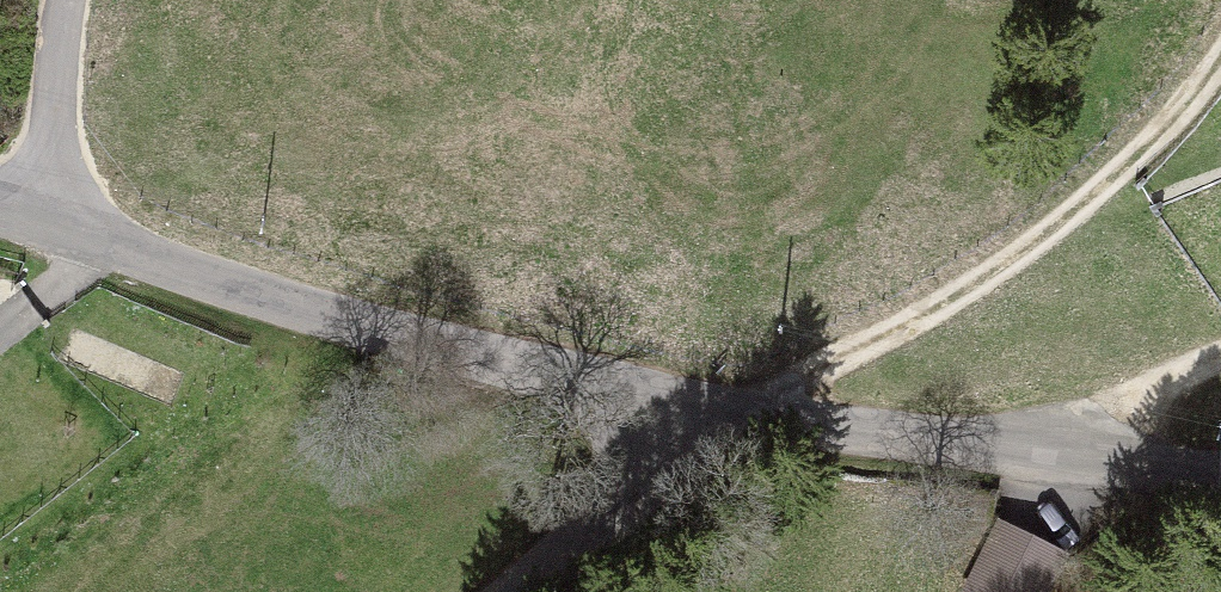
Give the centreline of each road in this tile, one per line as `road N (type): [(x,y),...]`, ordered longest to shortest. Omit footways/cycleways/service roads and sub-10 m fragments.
road 1 (tertiary): [(720,411),(0,203)]
road 2 (track): [(1220,48),(1177,114),(1043,244),(720,411)]
road 3 (tertiary): [(1220,497),(1097,483),(720,411)]
road 4 (residential): [(503,591),(720,411)]
road 5 (track): [(1097,483),(1156,382),(1220,355)]

